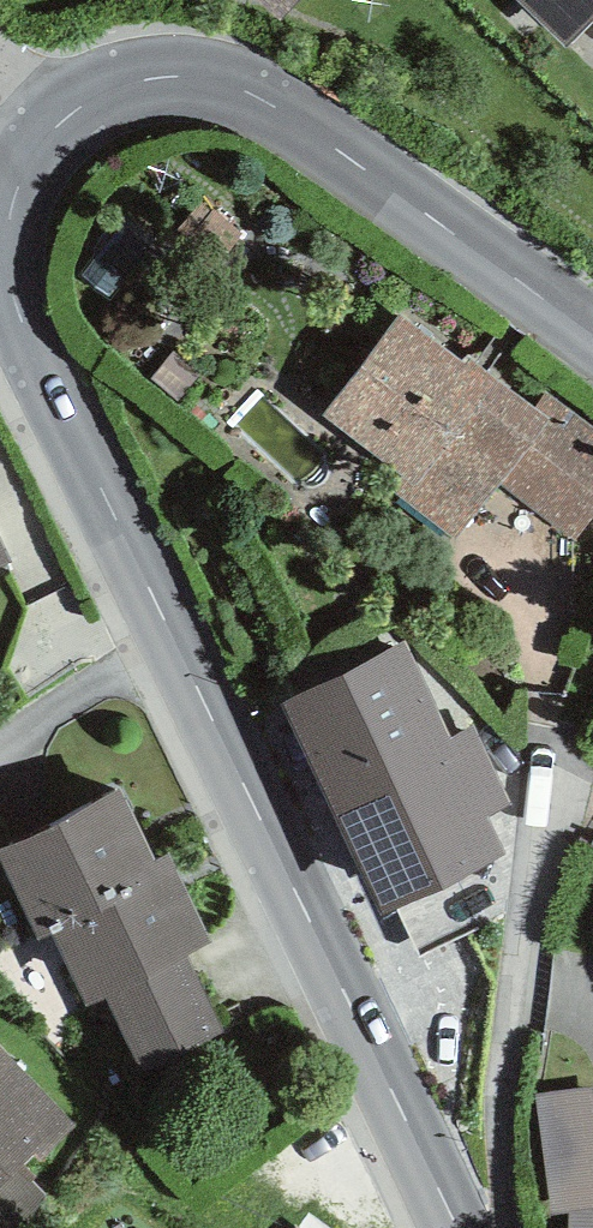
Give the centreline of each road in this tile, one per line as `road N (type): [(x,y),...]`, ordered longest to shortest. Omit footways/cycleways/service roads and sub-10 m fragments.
road 1 (tertiary): [(55,129),(18,187),(11,219),(16,300),(439,1227)]
road 2 (tertiary): [(592,335),(289,116),(230,86),(141,85),(106,94),(55,129)]

